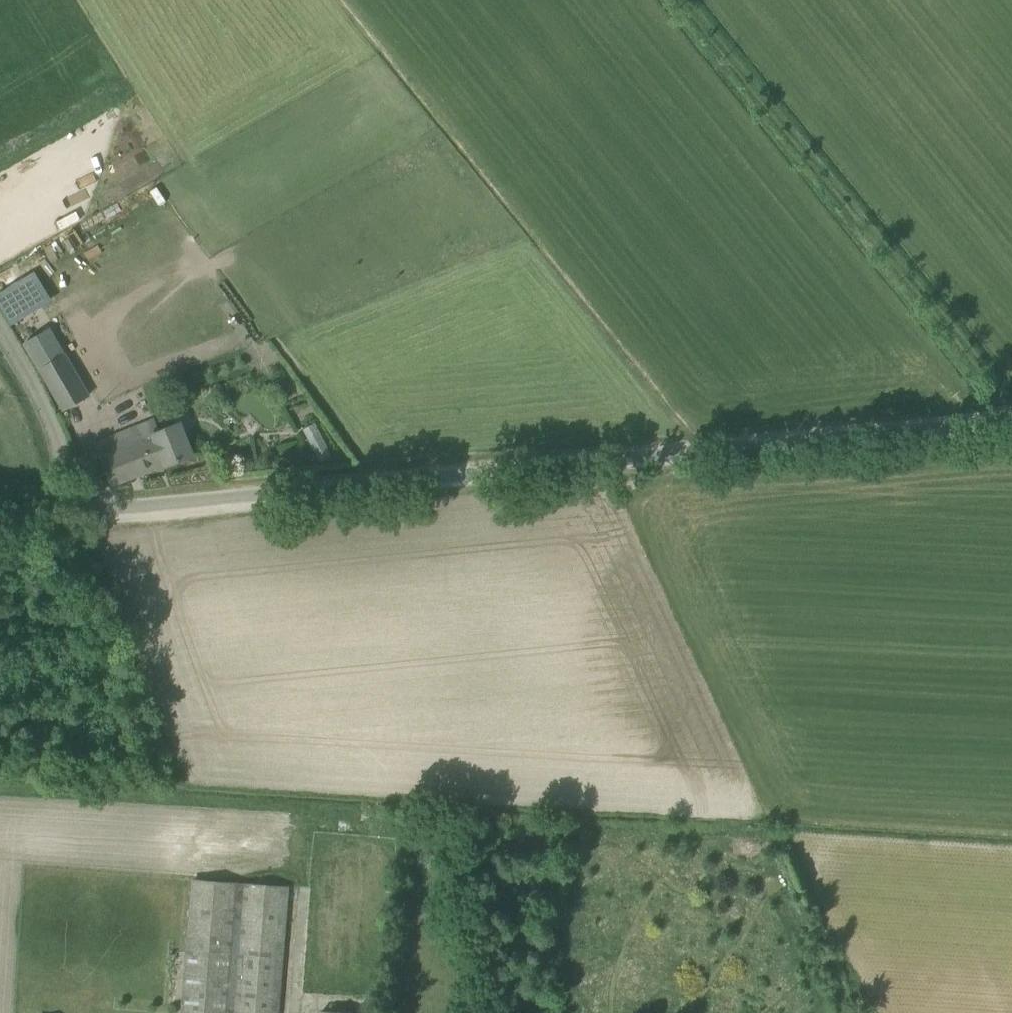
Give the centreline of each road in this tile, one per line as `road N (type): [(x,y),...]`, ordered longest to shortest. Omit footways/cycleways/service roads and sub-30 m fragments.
road 1 (unclassified): [(0,519),(819,438),(1011,427)]
road 2 (track): [(1007,427),(999,392),(683,0)]

